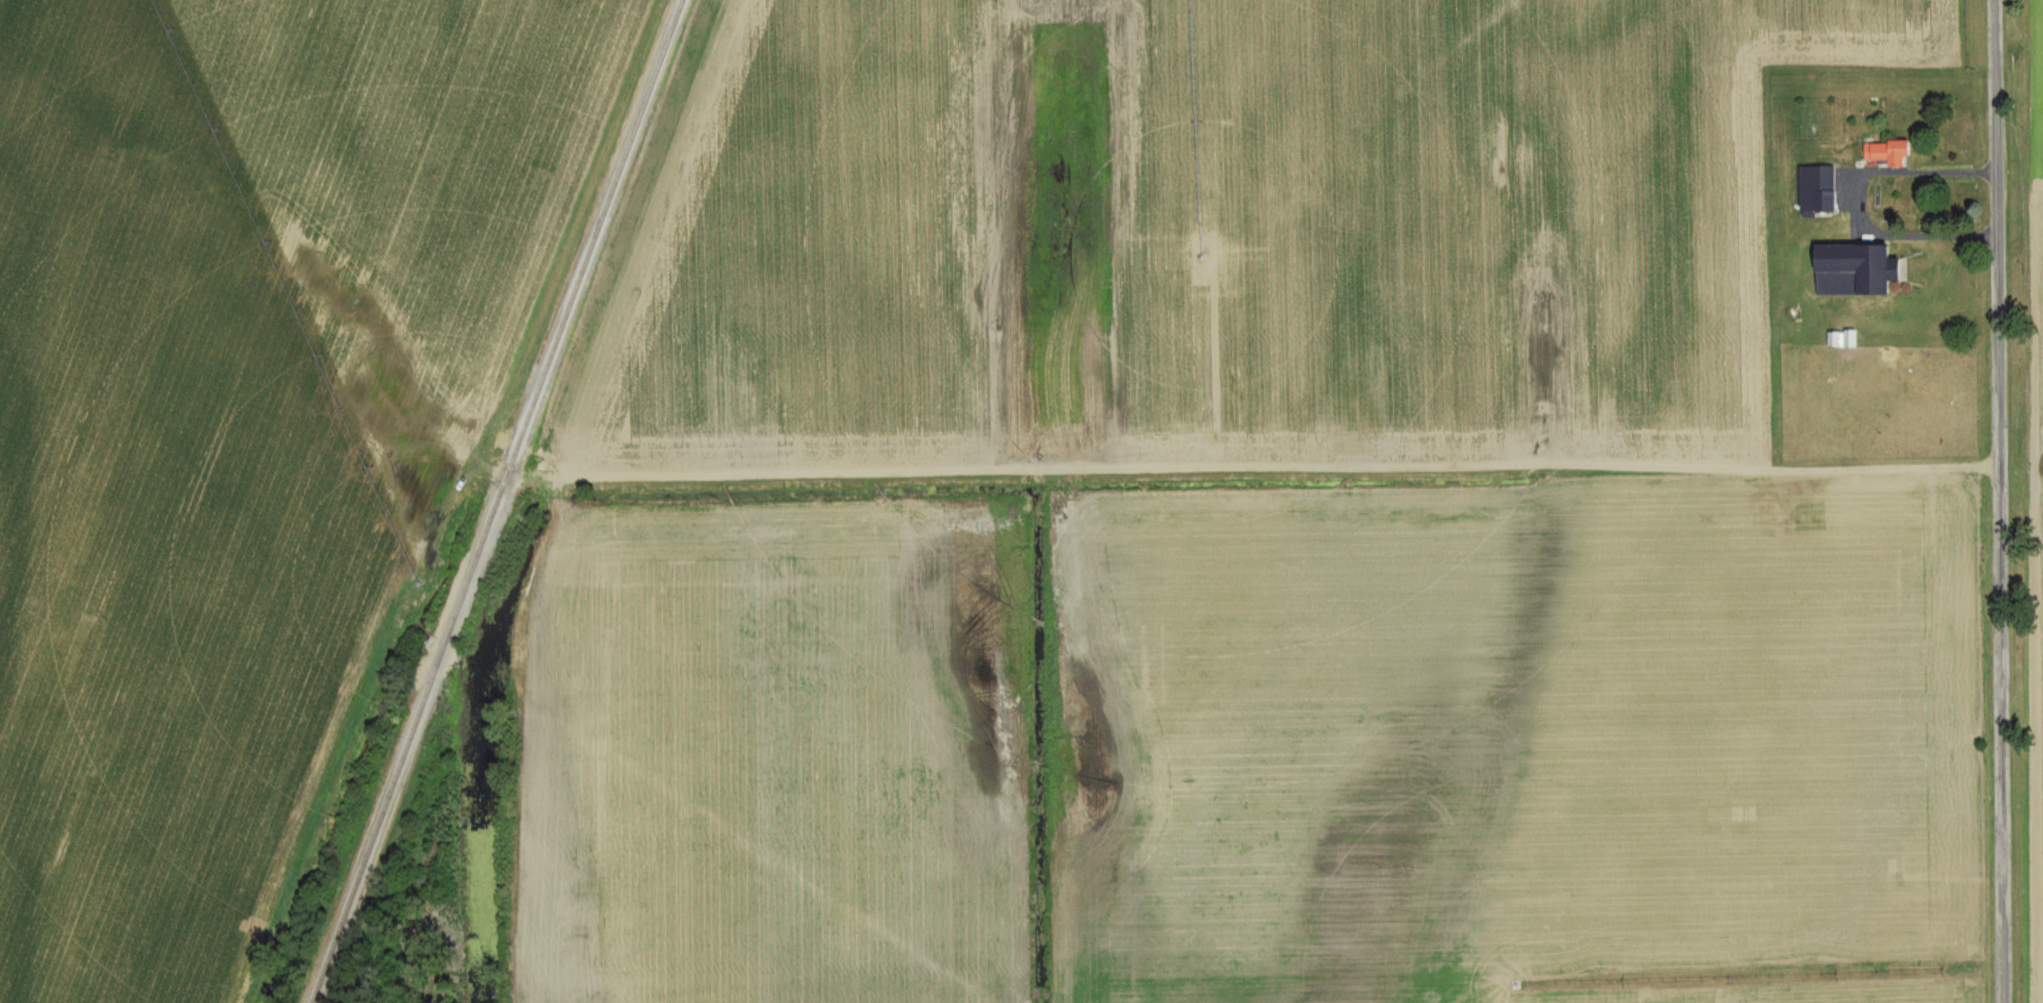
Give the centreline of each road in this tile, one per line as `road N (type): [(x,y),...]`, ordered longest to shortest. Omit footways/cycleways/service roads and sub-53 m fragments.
road 1 (residential): [(562,475),(1998,477)]
road 2 (residential): [(2003,1002),(1993,0)]

